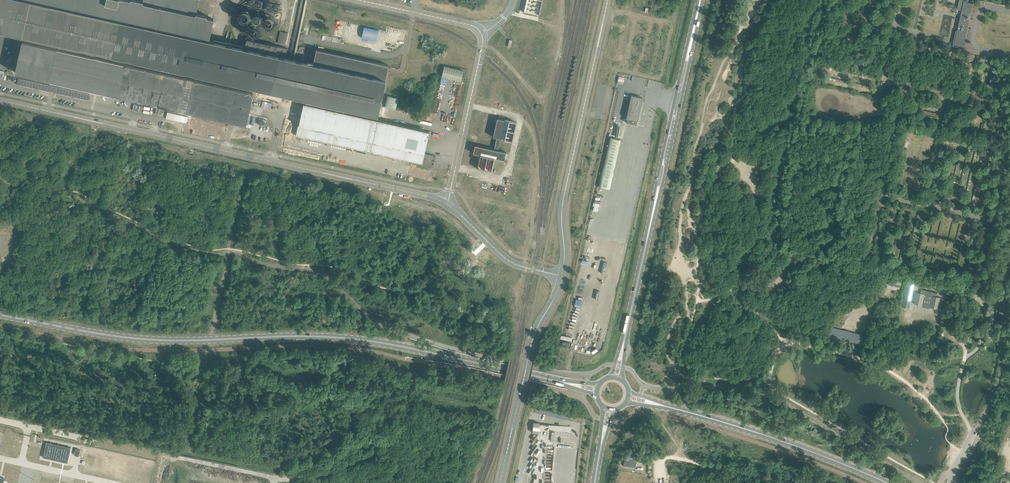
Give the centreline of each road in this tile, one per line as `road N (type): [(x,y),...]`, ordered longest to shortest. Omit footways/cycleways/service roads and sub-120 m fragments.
road 1 (secondary): [(596,390),(318,336),(150,339),(0,315)]
road 2 (primary): [(616,377),(701,0)]
road 3 (secondary): [(888,482),(734,425),(629,398)]

